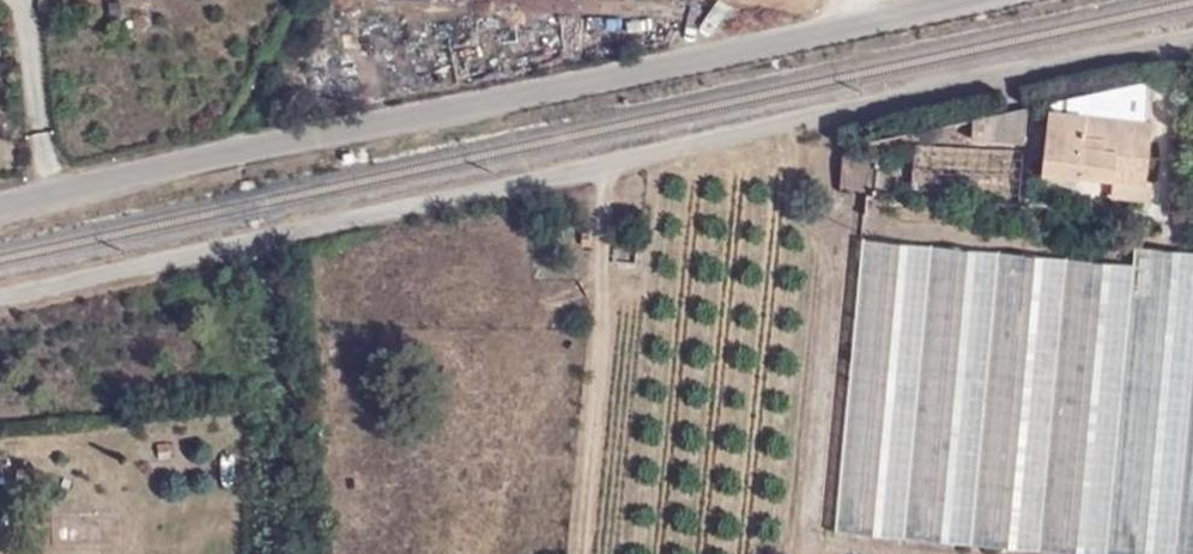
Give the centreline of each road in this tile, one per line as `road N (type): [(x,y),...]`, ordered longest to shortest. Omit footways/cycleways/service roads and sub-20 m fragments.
road 1 (residential): [(0,292),(1192,39)]
road 2 (unclassified): [(977,0),(0,201)]

